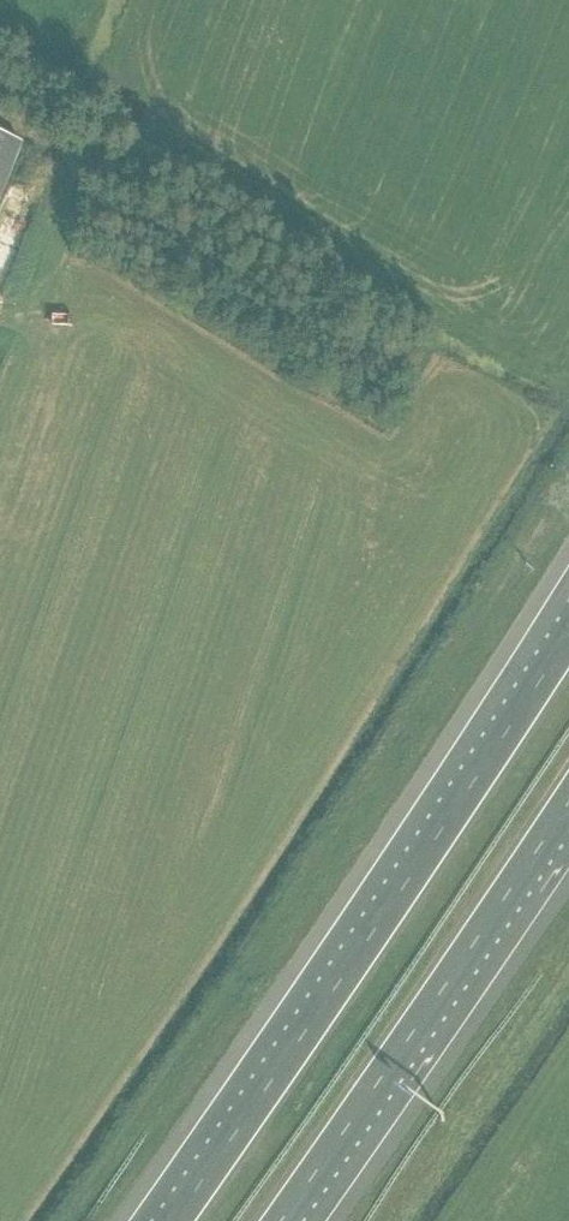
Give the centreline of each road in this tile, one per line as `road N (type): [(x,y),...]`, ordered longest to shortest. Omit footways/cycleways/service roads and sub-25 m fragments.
road 1 (motorway): [(568,637),(174,1220)]
road 2 (motorway): [(281,1220),(568,798)]

